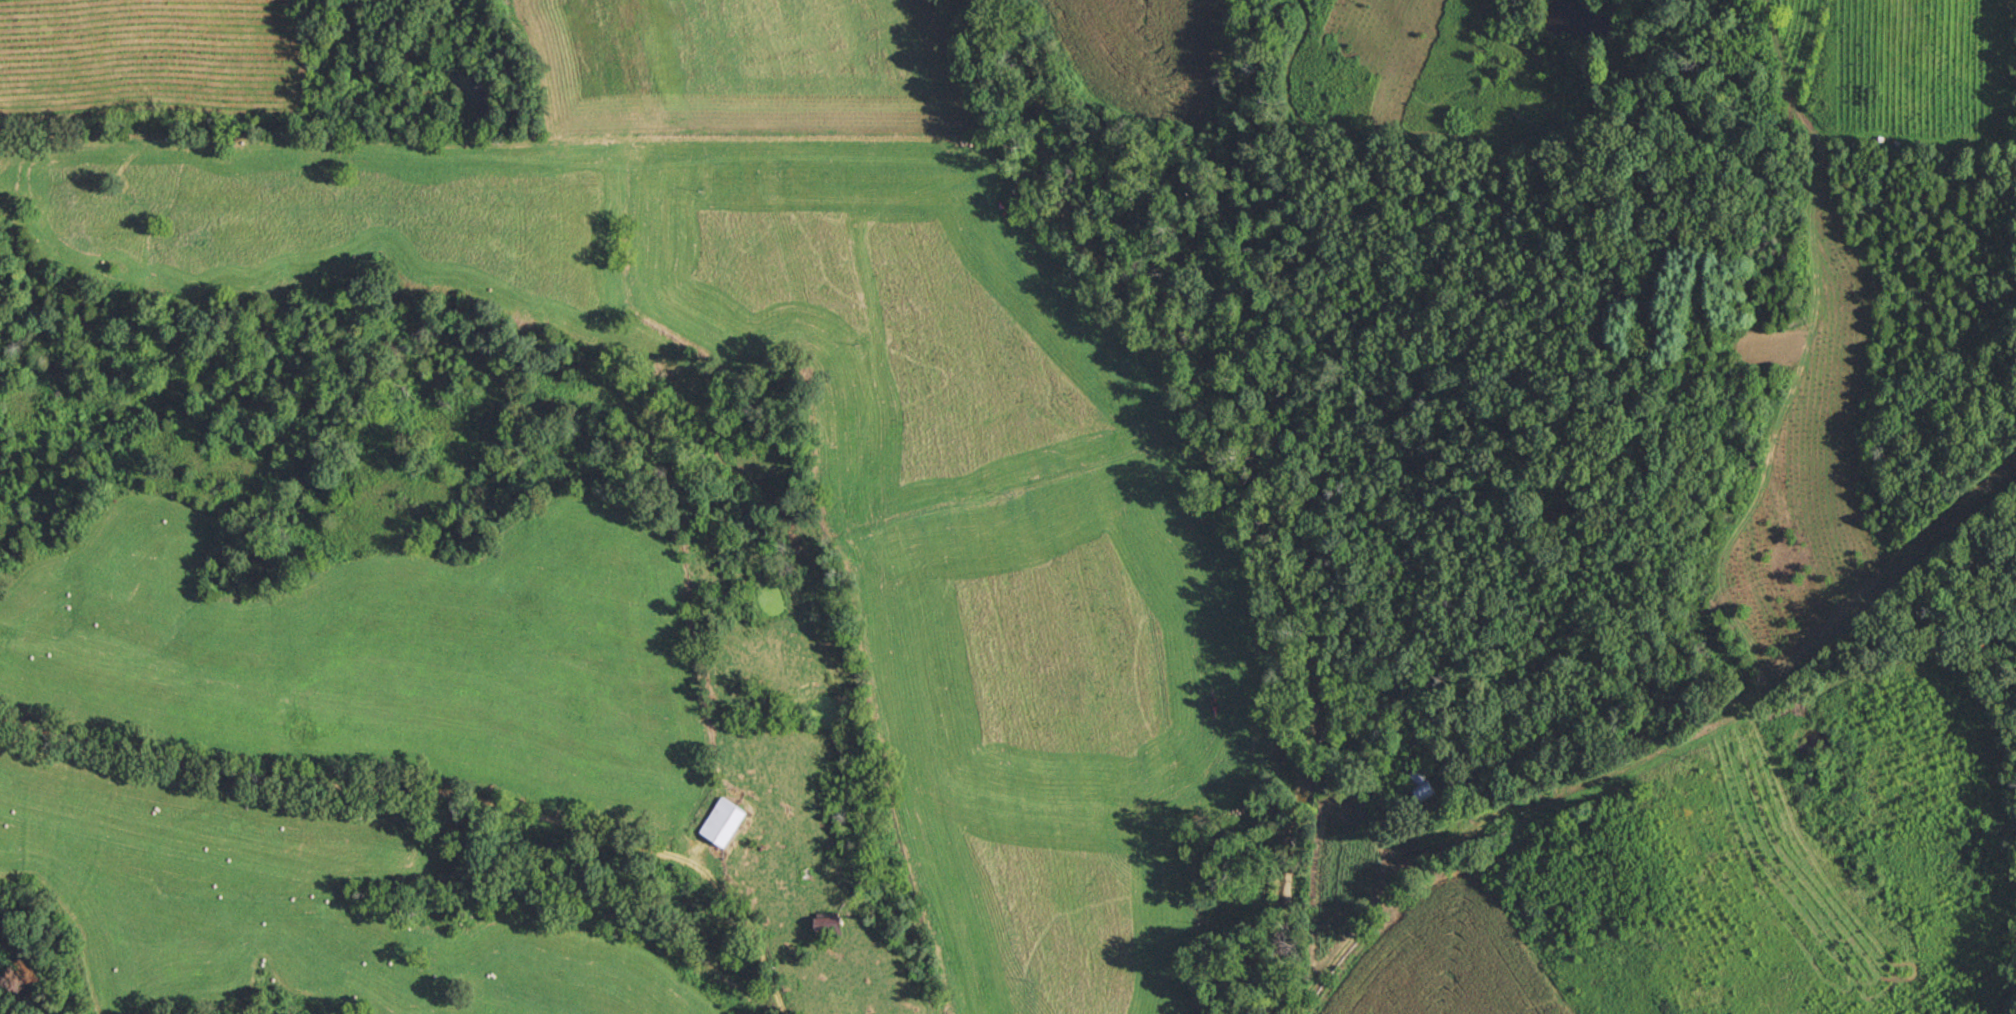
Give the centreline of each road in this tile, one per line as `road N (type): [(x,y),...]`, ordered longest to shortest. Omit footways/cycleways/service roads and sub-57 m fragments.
road 1 (residential): [(784,1013),(752,927),(722,900),(659,872),(384,799),(55,737),(0,717)]
road 2 (residential): [(1478,825),(1416,855),(1317,989),(1273,1013)]

